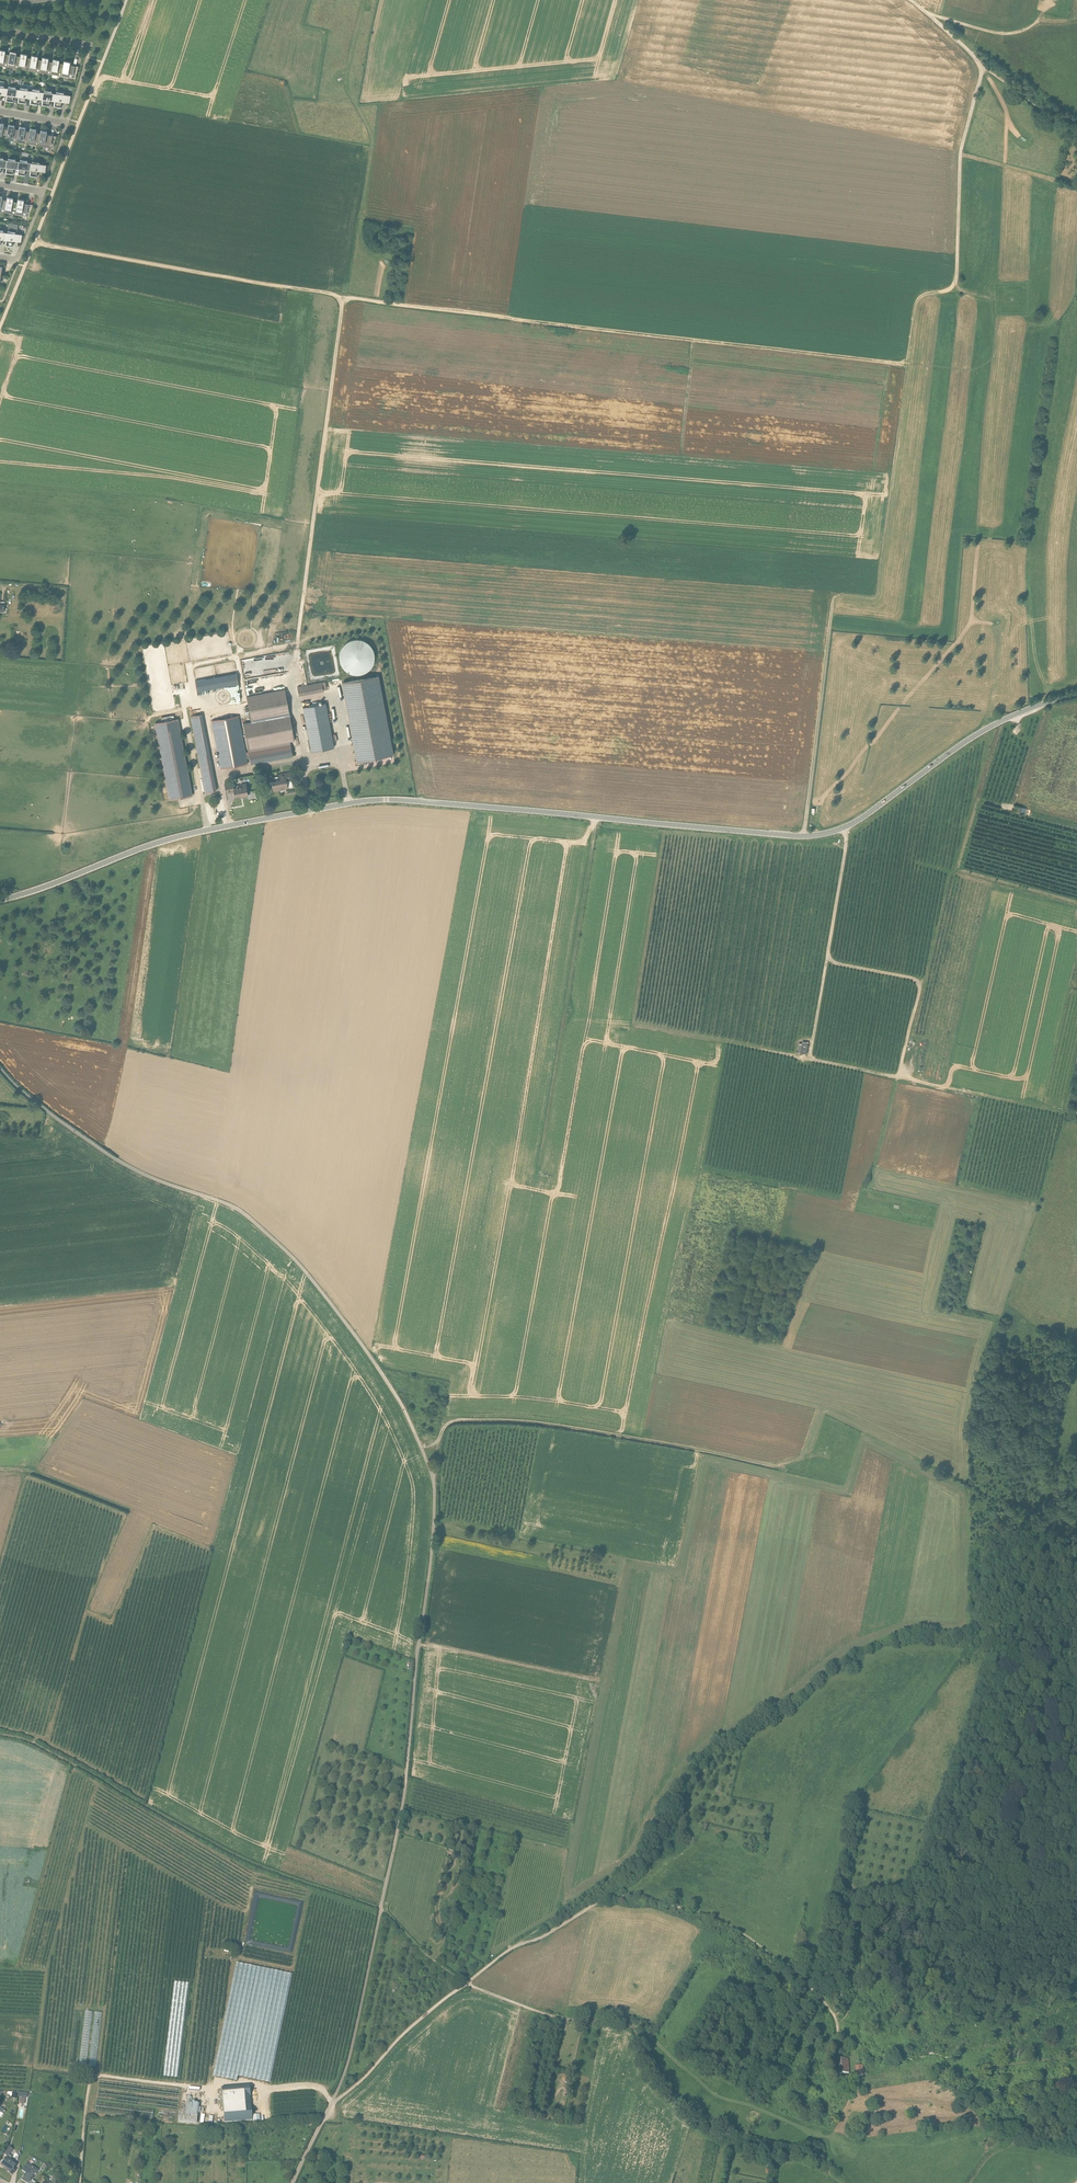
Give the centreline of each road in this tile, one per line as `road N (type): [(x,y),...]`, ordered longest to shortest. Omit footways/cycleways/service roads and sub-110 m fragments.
road 1 (unclassified): [(0,900),(169,839),(374,800),(823,834),(865,816),(977,734),(1076,694)]
road 2 (track): [(343,296),(905,367),(918,299),(956,283)]
road 3 (track): [(343,296),(293,690),(296,704),(335,695)]
road 4 (track): [(465,1983),(550,2016),(634,2026),(656,2079),(708,2127),(767,2149),(820,2154)]
road 5 (track): [(776,1466),(585,1430),(468,1421),(444,1428),(434,1478)]
road 6 (track): [(595,817),(538,1169)]
road 7 (track): [(843,828),(828,955),(918,983),(898,1078)]
road 8 (track): [(343,296),(35,241)]
road 9 (track): [(833,594),(877,594),(905,367)]
road 10 (track): [(836,2017),(810,1987),(732,1927),(615,1896)]
road 11 (track): [(804,836),(833,594)]
road 12 (track): [(956,283),(960,154),(982,66)]
road 13 (track): [(1076,135),(982,66),(926,13)]
road 14 (track): [(331,2103),(465,1983)]
road 15 (track): [(0,1734),(48,1750),(151,1809)]
road 16 (residential): [(66,124),(85,46),(0,29)]
road 17 (track): [(1041,16),(1006,35),(926,13)]

